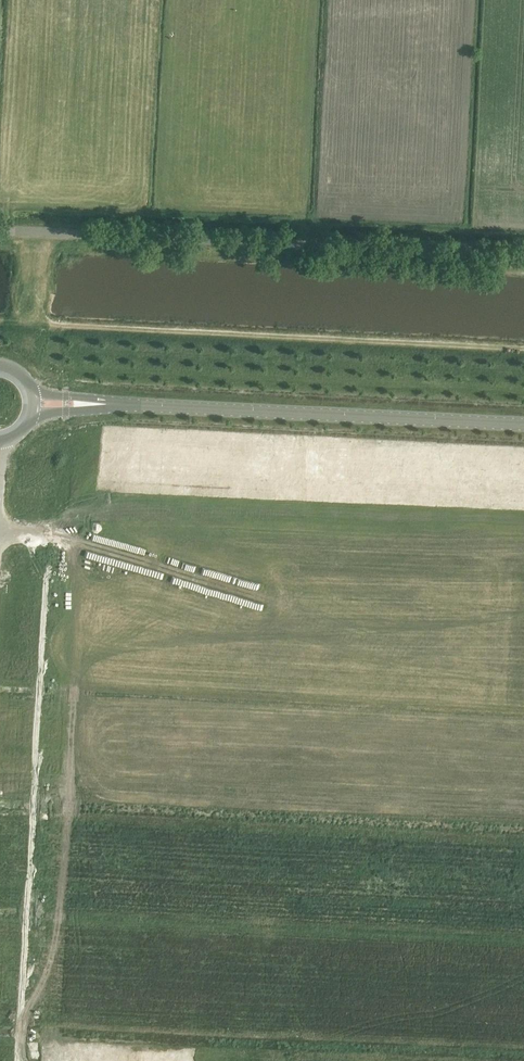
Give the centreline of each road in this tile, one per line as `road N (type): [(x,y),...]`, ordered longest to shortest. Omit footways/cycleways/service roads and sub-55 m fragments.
road 1 (unclassified): [(523,255),(0,229)]
road 2 (track): [(0,325),(523,351)]
road 3 (secondary): [(98,403),(523,425)]

